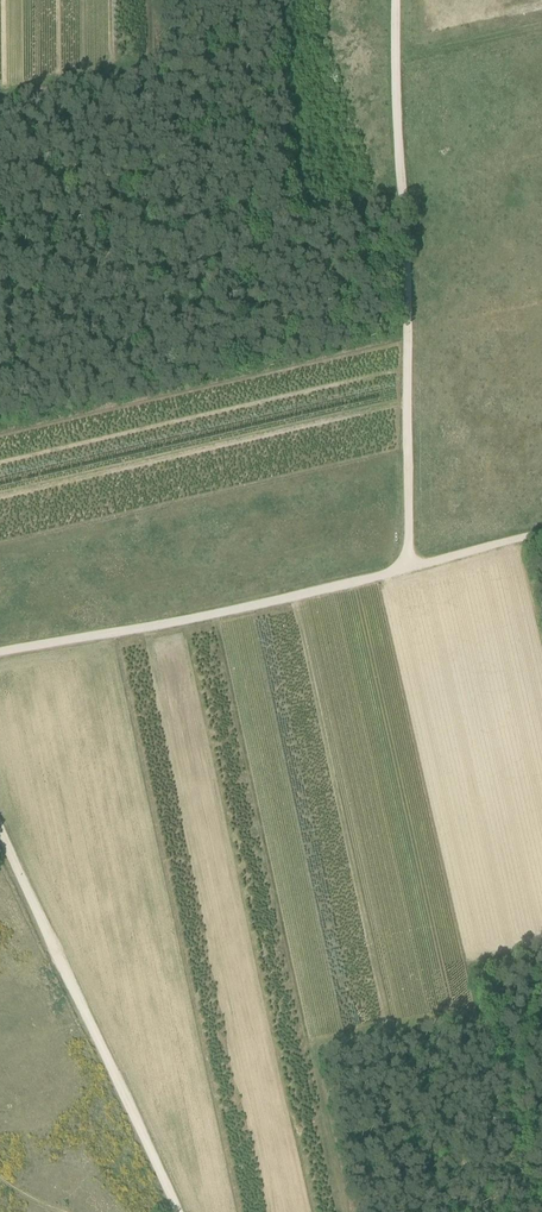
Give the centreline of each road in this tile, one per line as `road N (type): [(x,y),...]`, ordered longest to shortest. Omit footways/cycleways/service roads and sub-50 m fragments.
road 1 (track): [(396,54),(409,290),(409,569)]
road 2 (track): [(409,569),(168,624),(0,652)]
road 3 (track): [(176,1211),(0,836)]
road 4 (track): [(396,54),(541,23)]
road 5 (track): [(541,535),(409,569)]

